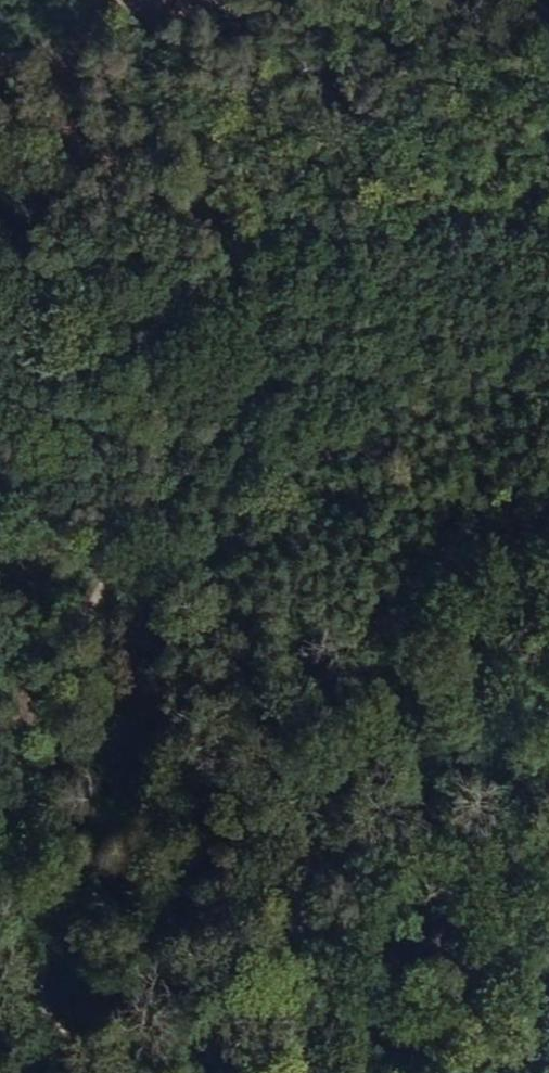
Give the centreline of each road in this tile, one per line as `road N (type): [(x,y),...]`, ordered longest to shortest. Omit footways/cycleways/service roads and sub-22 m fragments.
road 1 (track): [(28,824),(65,646),(159,485),(194,371),(217,237)]
road 2 (track): [(28,824),(68,1031),(89,1072)]
road 3 (track): [(217,237),(207,122),(189,60),(200,0)]

